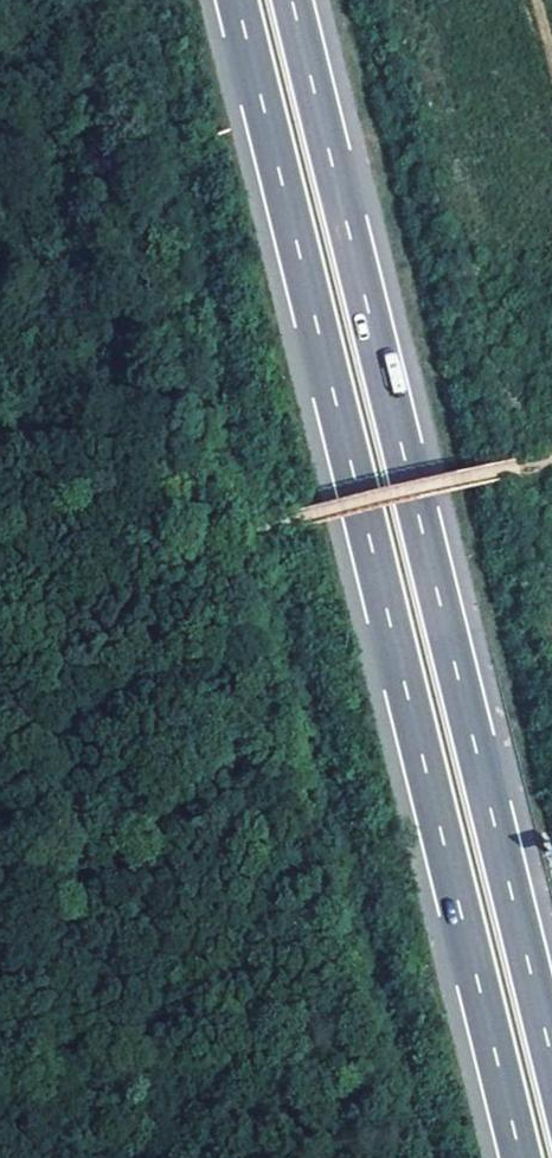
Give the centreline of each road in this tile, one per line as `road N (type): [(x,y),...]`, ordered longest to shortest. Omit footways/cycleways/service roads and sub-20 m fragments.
road 1 (motorway): [(235,0),(519,1157)]
road 2 (motorway): [(551,1061),(289,0)]

